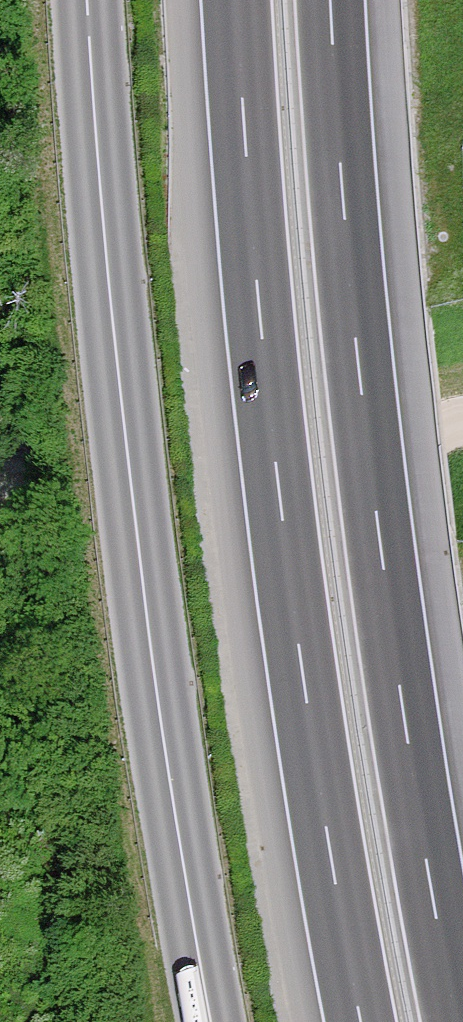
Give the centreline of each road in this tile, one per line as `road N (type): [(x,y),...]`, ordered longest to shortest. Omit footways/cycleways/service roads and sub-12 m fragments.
road 1 (motorway): [(456,1021),(376,511),(331,0)]
road 2 (motorway): [(237,0),(282,519),(361,1021)]
road 3 (tertiary): [(87,0),(128,457),(211,1021)]

